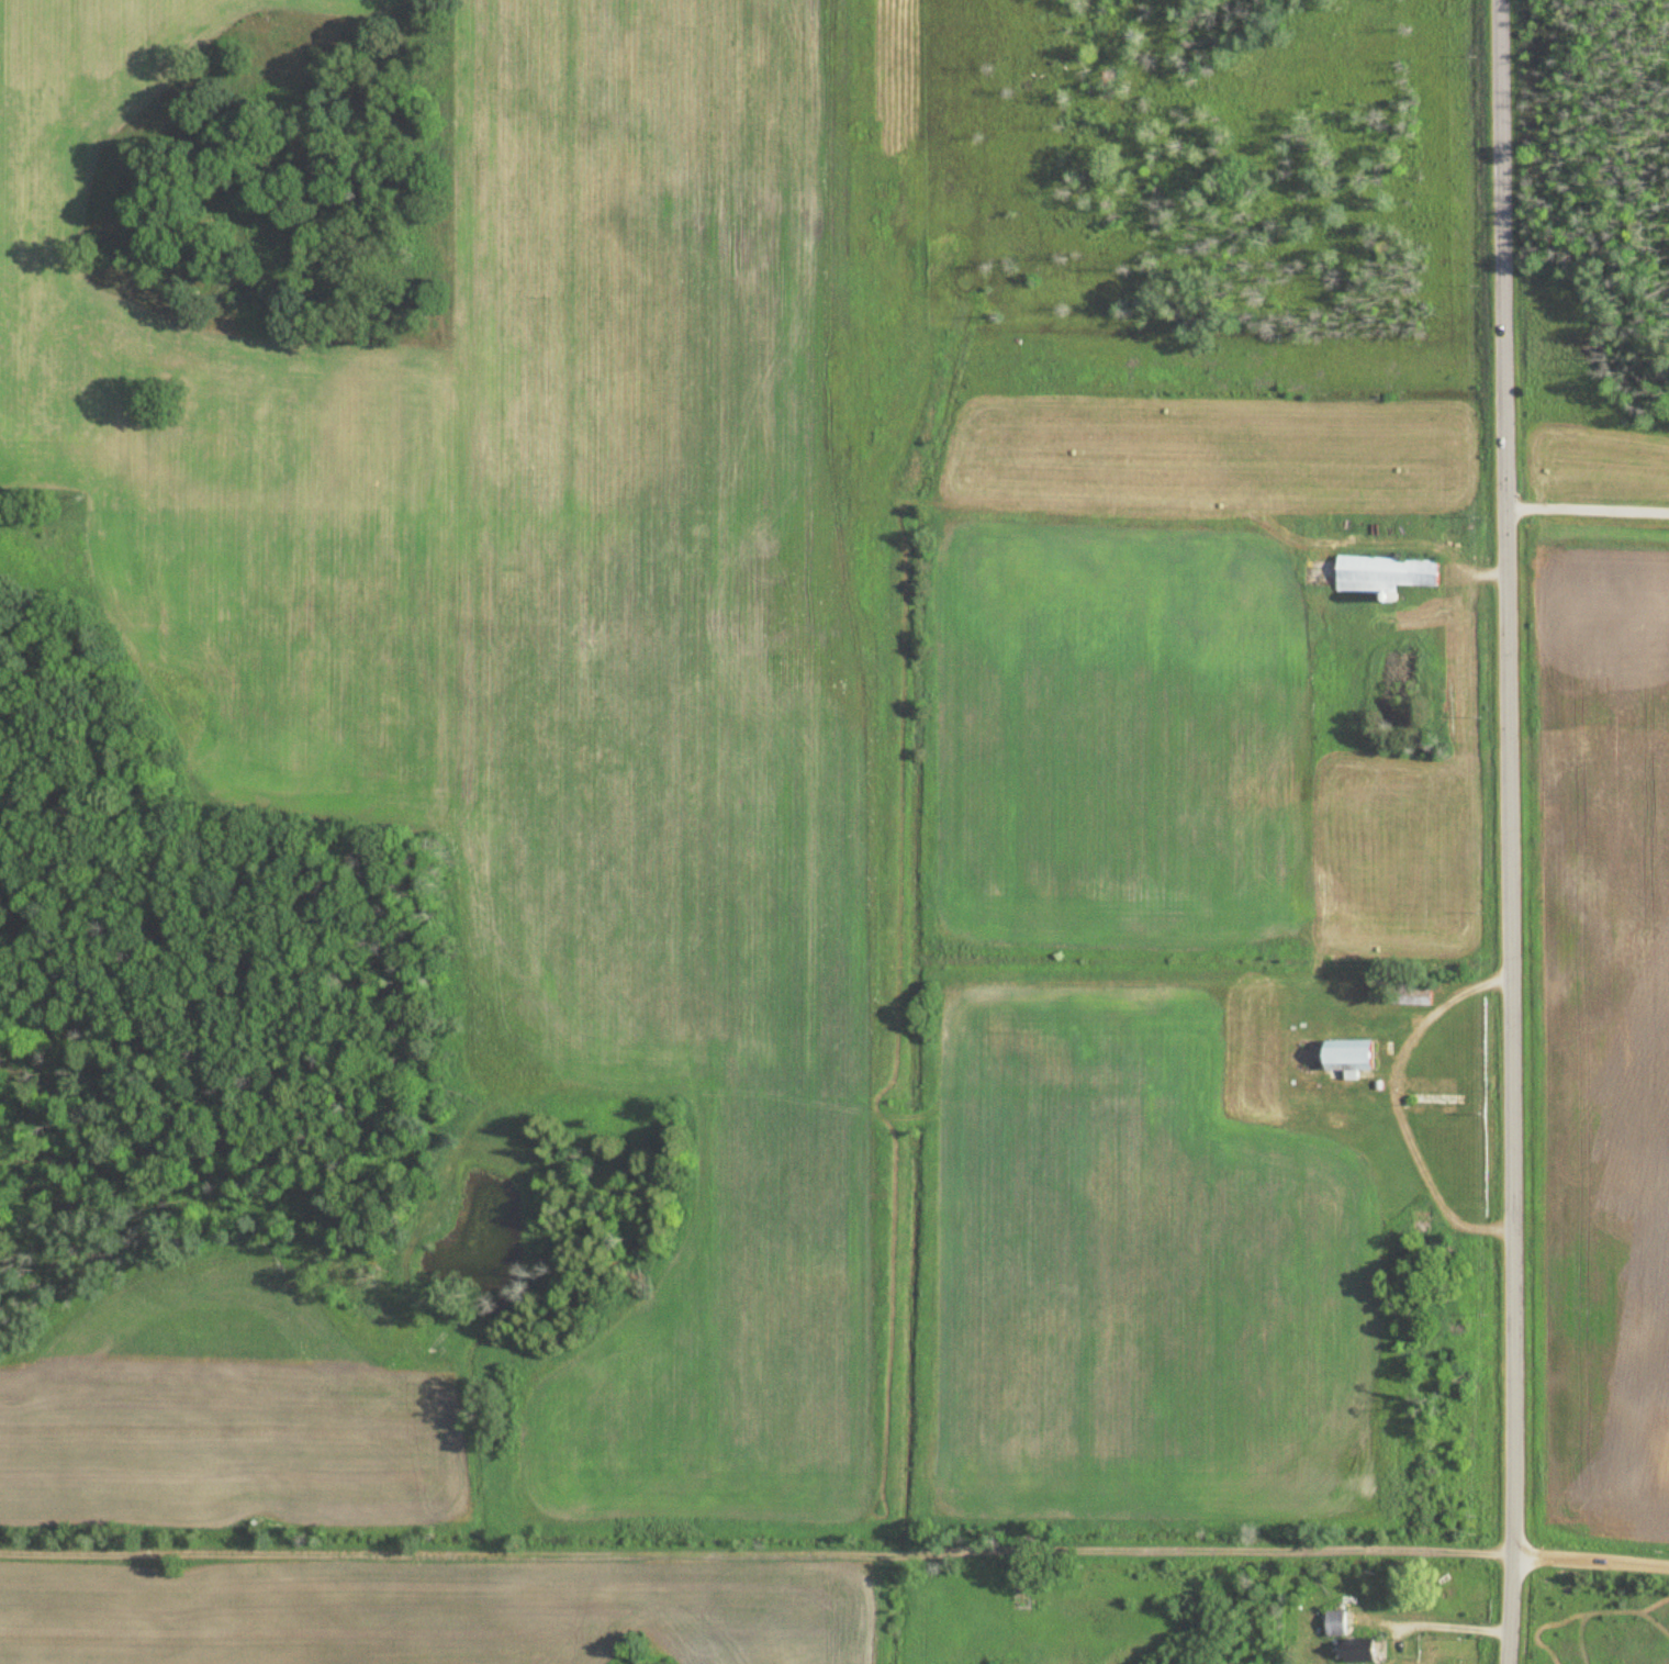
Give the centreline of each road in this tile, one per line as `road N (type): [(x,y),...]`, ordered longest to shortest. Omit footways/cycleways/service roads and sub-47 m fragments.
road 1 (residential): [(1504,1663),(1512,1556),(1501,0)]
road 2 (track): [(1512,1556),(0,1545)]
road 3 (track): [(1668,1567),(1512,1556)]

